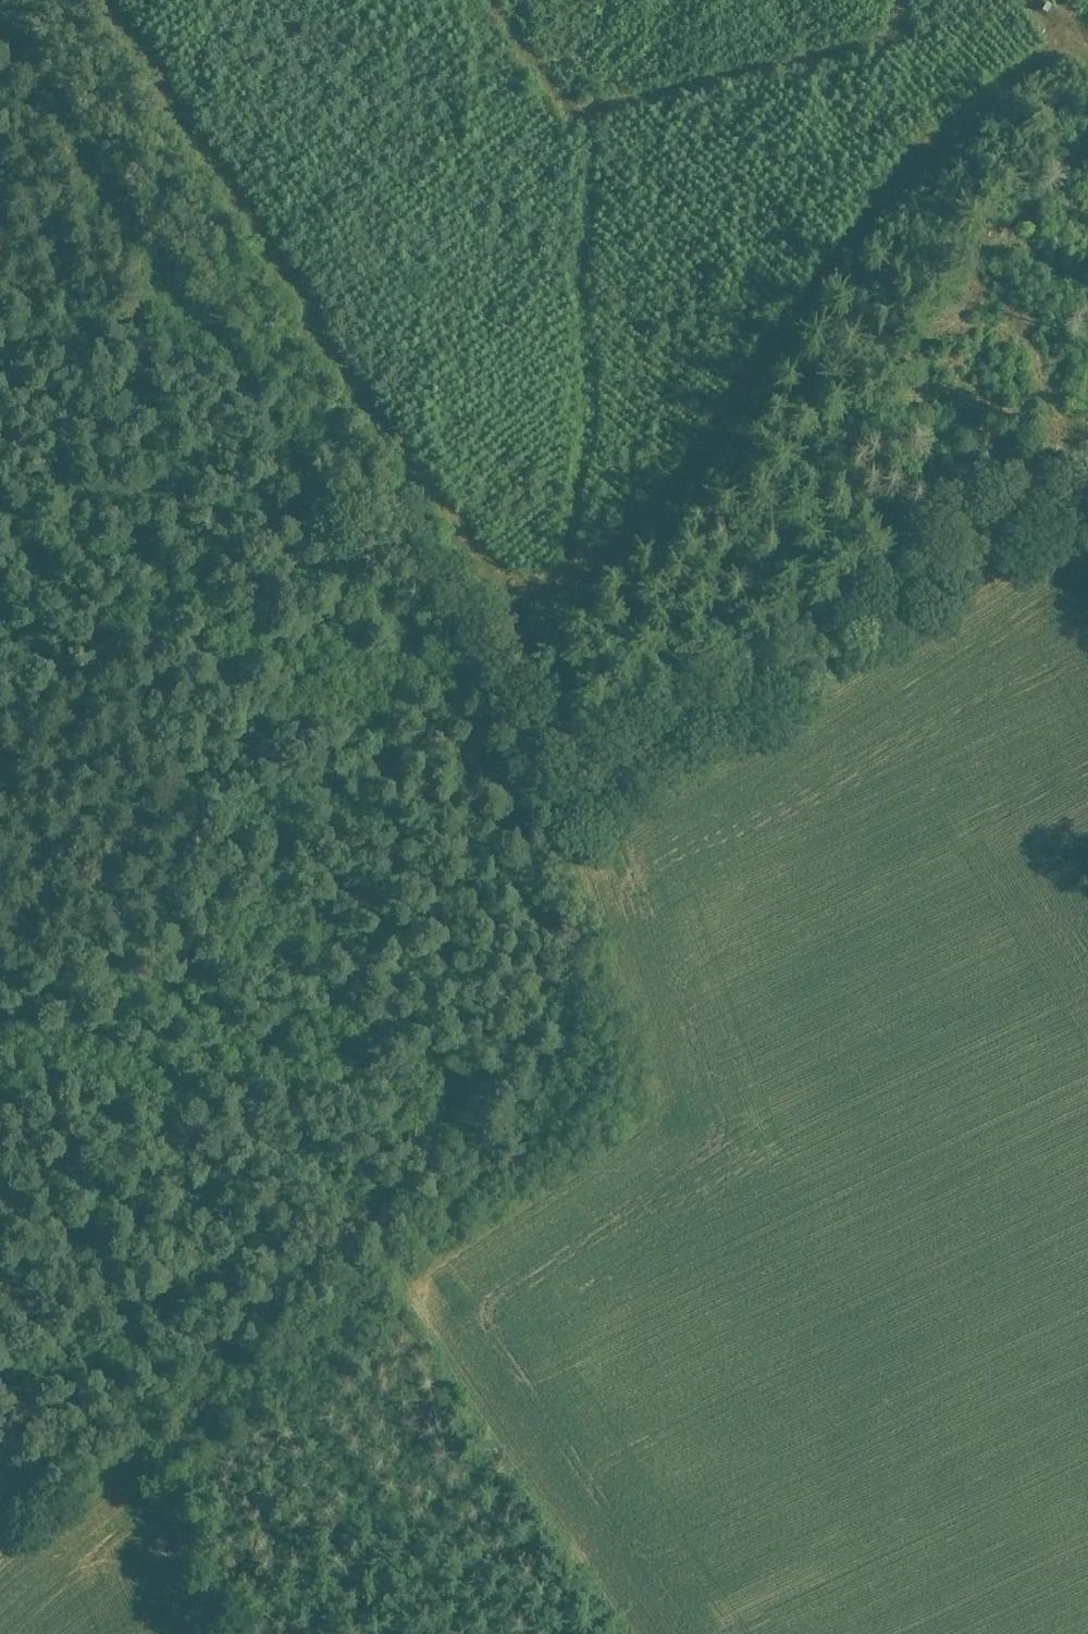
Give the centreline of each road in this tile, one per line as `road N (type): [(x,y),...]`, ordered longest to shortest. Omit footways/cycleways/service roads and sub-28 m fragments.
road 1 (track): [(1087,57),(1036,62),(901,176),(711,438),(559,573),(512,582),(466,559),(110,0)]

